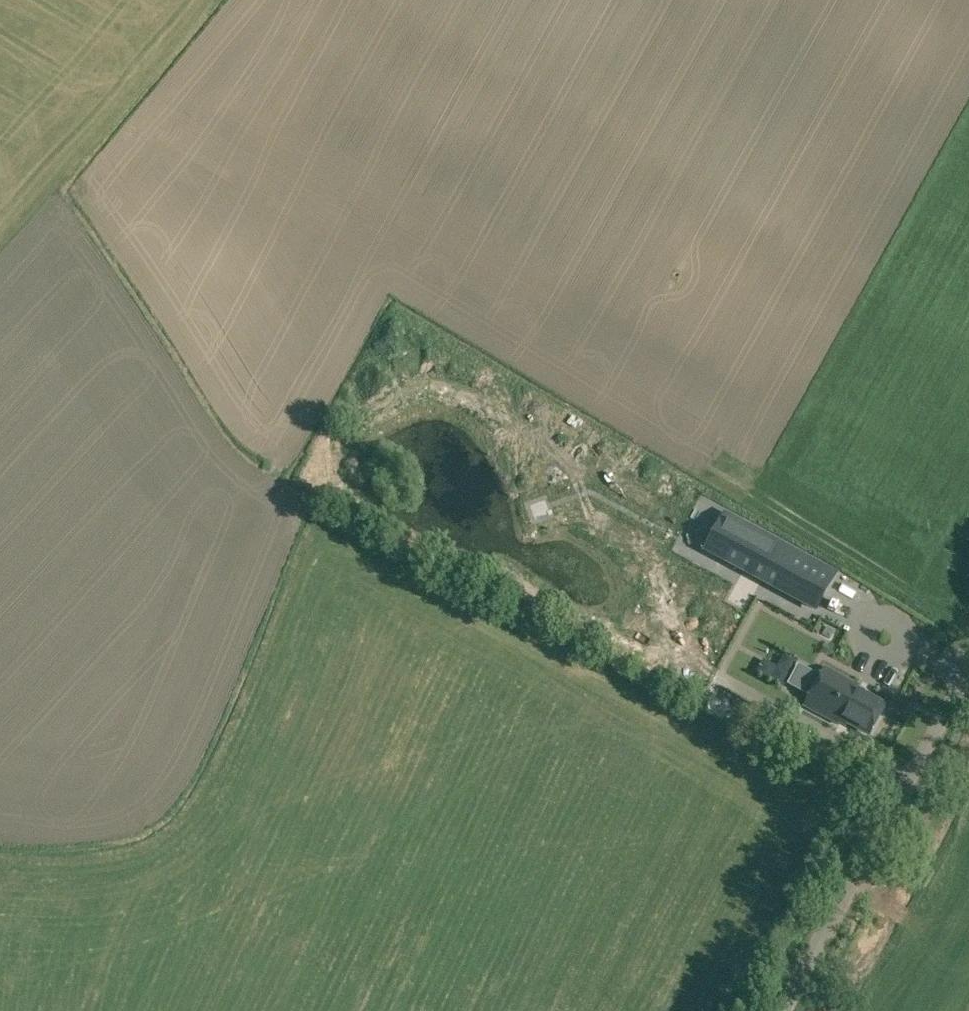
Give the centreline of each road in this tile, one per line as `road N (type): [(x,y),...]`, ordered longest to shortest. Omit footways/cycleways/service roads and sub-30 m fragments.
road 1 (unclassified): [(784,1010),(968,668)]

